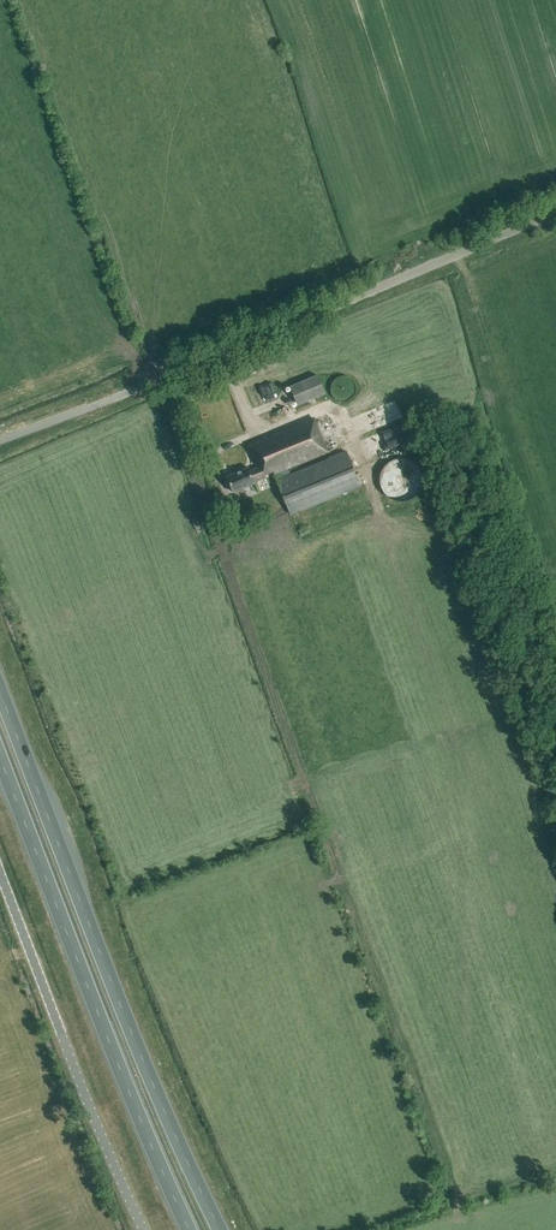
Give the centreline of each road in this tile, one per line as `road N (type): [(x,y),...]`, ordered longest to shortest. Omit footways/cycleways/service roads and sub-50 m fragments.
road 1 (trunk): [(219,1229),(144,1063),(0,693)]
road 2 (trunk): [(0,758),(188,1229)]
road 3 (unclassified): [(133,390),(555,215)]
road 4 (unclassified): [(143,1229),(0,872)]

